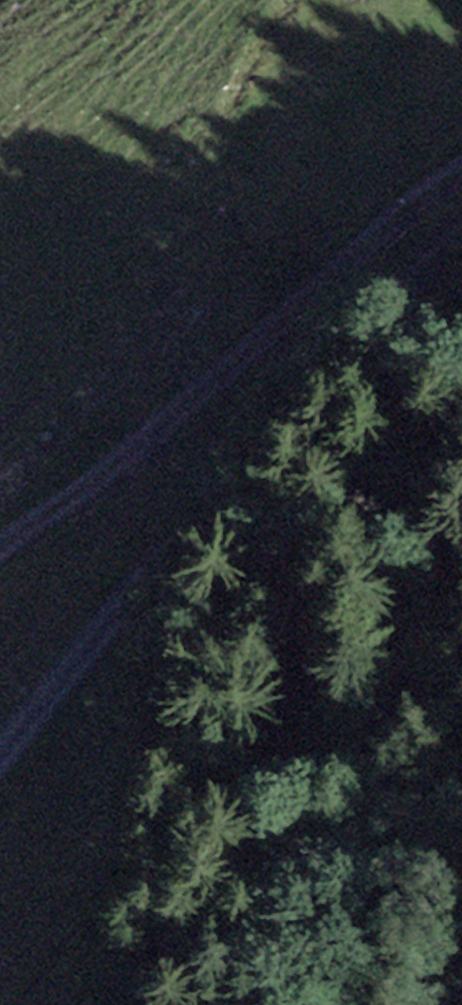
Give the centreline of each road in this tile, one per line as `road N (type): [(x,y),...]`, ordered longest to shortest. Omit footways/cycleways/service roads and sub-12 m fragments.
road 1 (track): [(371,296),(174,660),(97,1004)]
road 2 (track): [(0,765),(371,296)]
road 3 (track): [(0,585),(157,399),(371,296)]
road 4 (track): [(371,296),(461,198)]

